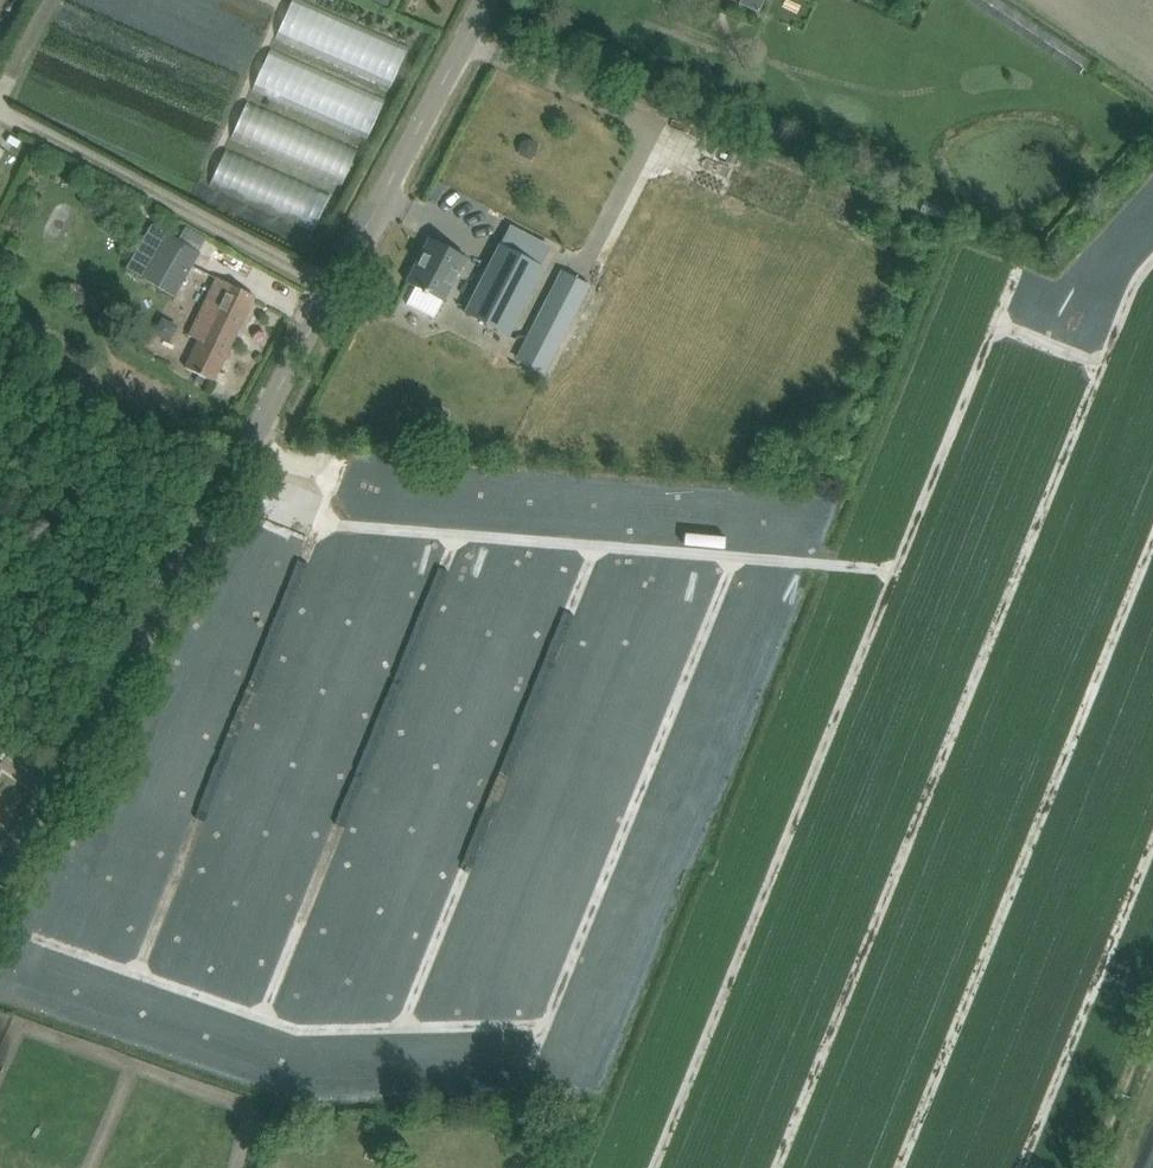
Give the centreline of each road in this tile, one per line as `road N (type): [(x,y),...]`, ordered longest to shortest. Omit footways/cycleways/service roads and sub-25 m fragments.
road 1 (unclassified): [(0,878),(78,767),(410,163),(485,0)]

